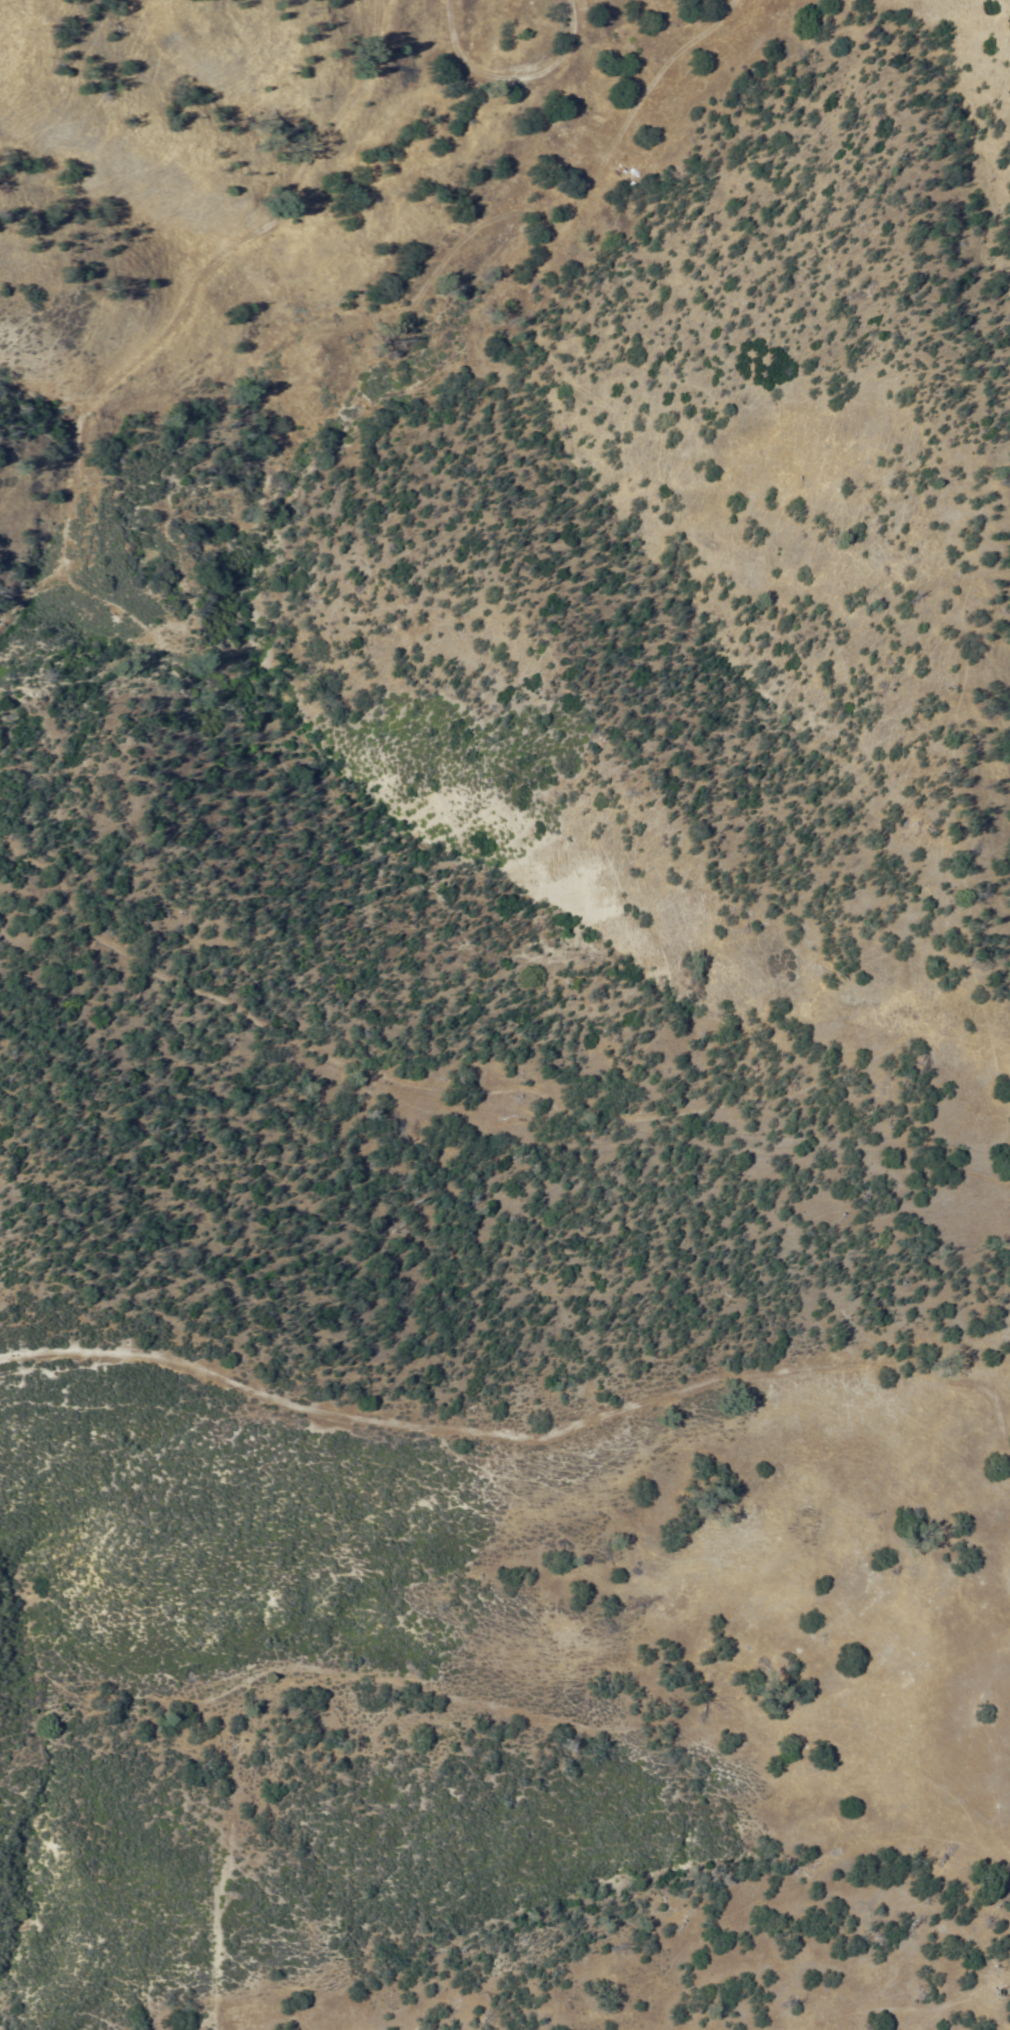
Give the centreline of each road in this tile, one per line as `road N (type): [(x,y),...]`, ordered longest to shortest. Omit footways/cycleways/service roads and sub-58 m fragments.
road 1 (track): [(0,1445),(104,1391),(225,1396),(547,1481),(636,1486),(921,1428),(974,1438),(1009,1470)]

